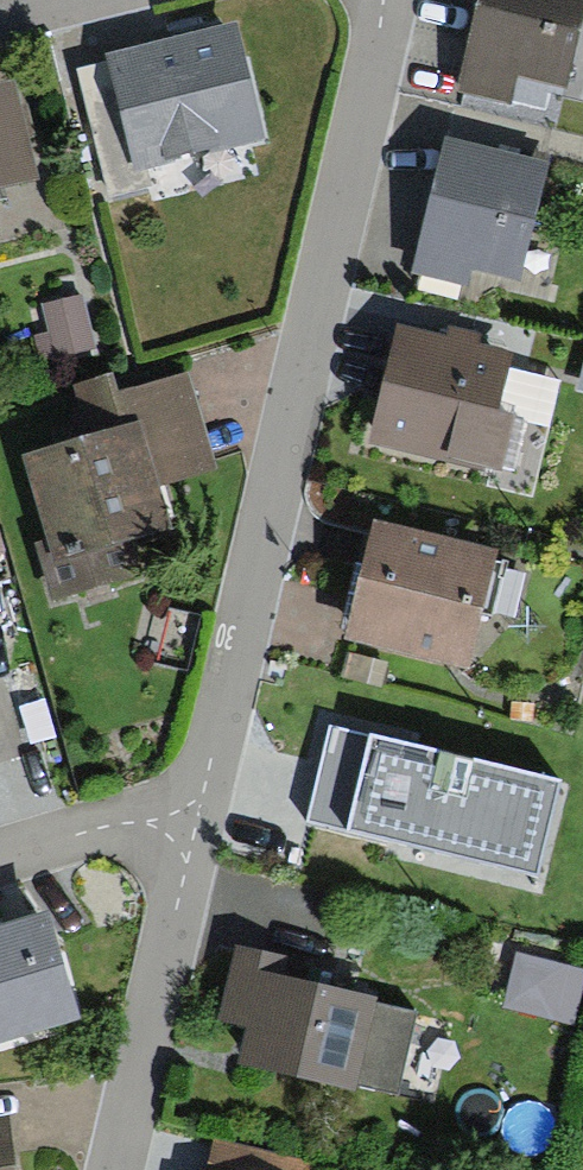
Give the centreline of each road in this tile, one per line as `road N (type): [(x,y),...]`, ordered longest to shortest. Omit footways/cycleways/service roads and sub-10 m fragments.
road 1 (residential): [(374,0),(370,74),(196,801)]
road 2 (residential): [(196,801),(112,1169)]
road 3 (residential): [(0,860),(196,801)]

